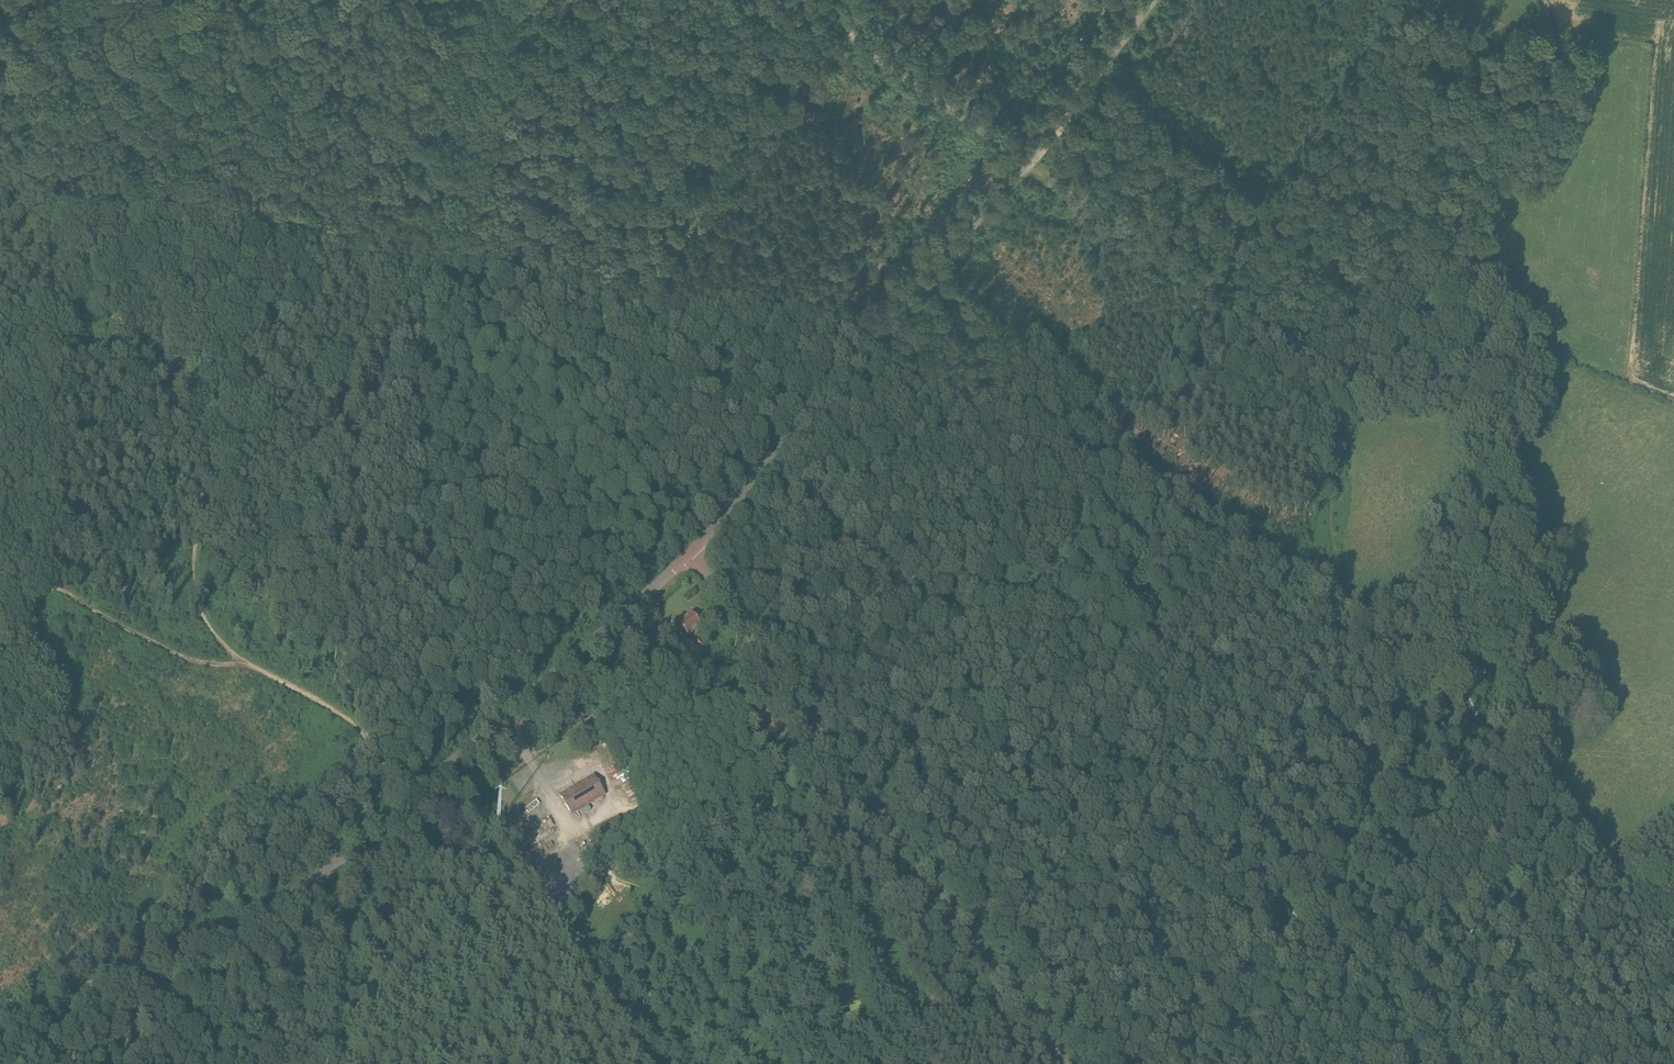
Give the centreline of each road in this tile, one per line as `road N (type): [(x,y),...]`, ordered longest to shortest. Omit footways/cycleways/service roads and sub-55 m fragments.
road 1 (track): [(1332,965),(1044,581),(1225,250),(1399,0)]
road 2 (track): [(1620,877),(1553,775),(1477,716),(1456,633),(1450,513),(1495,320),(1494,183),(1509,125),(1558,59),(1543,0)]
road 3 (tertiary): [(0,1023),(222,931),(304,888),(690,552)]
road 4 (tertiary): [(690,552),(1026,161),(1151,0)]
road 5 (track): [(246,664),(212,631),(193,575),(206,446),(210,235),(242,142),(319,33),(332,0)]
road 6 (unclassified): [(1065,1063),(690,552)]
road 7 (track): [(580,408),(643,297),(849,33)]
road 8 (track): [(1354,394),(1414,242),(1498,73),(1495,35)]
road 9 (track): [(360,729),(266,672),(196,662),(47,581)]
road 10 (track): [(713,584),(1044,581)]
road 11 (track): [(1673,1009),(1620,877)]

